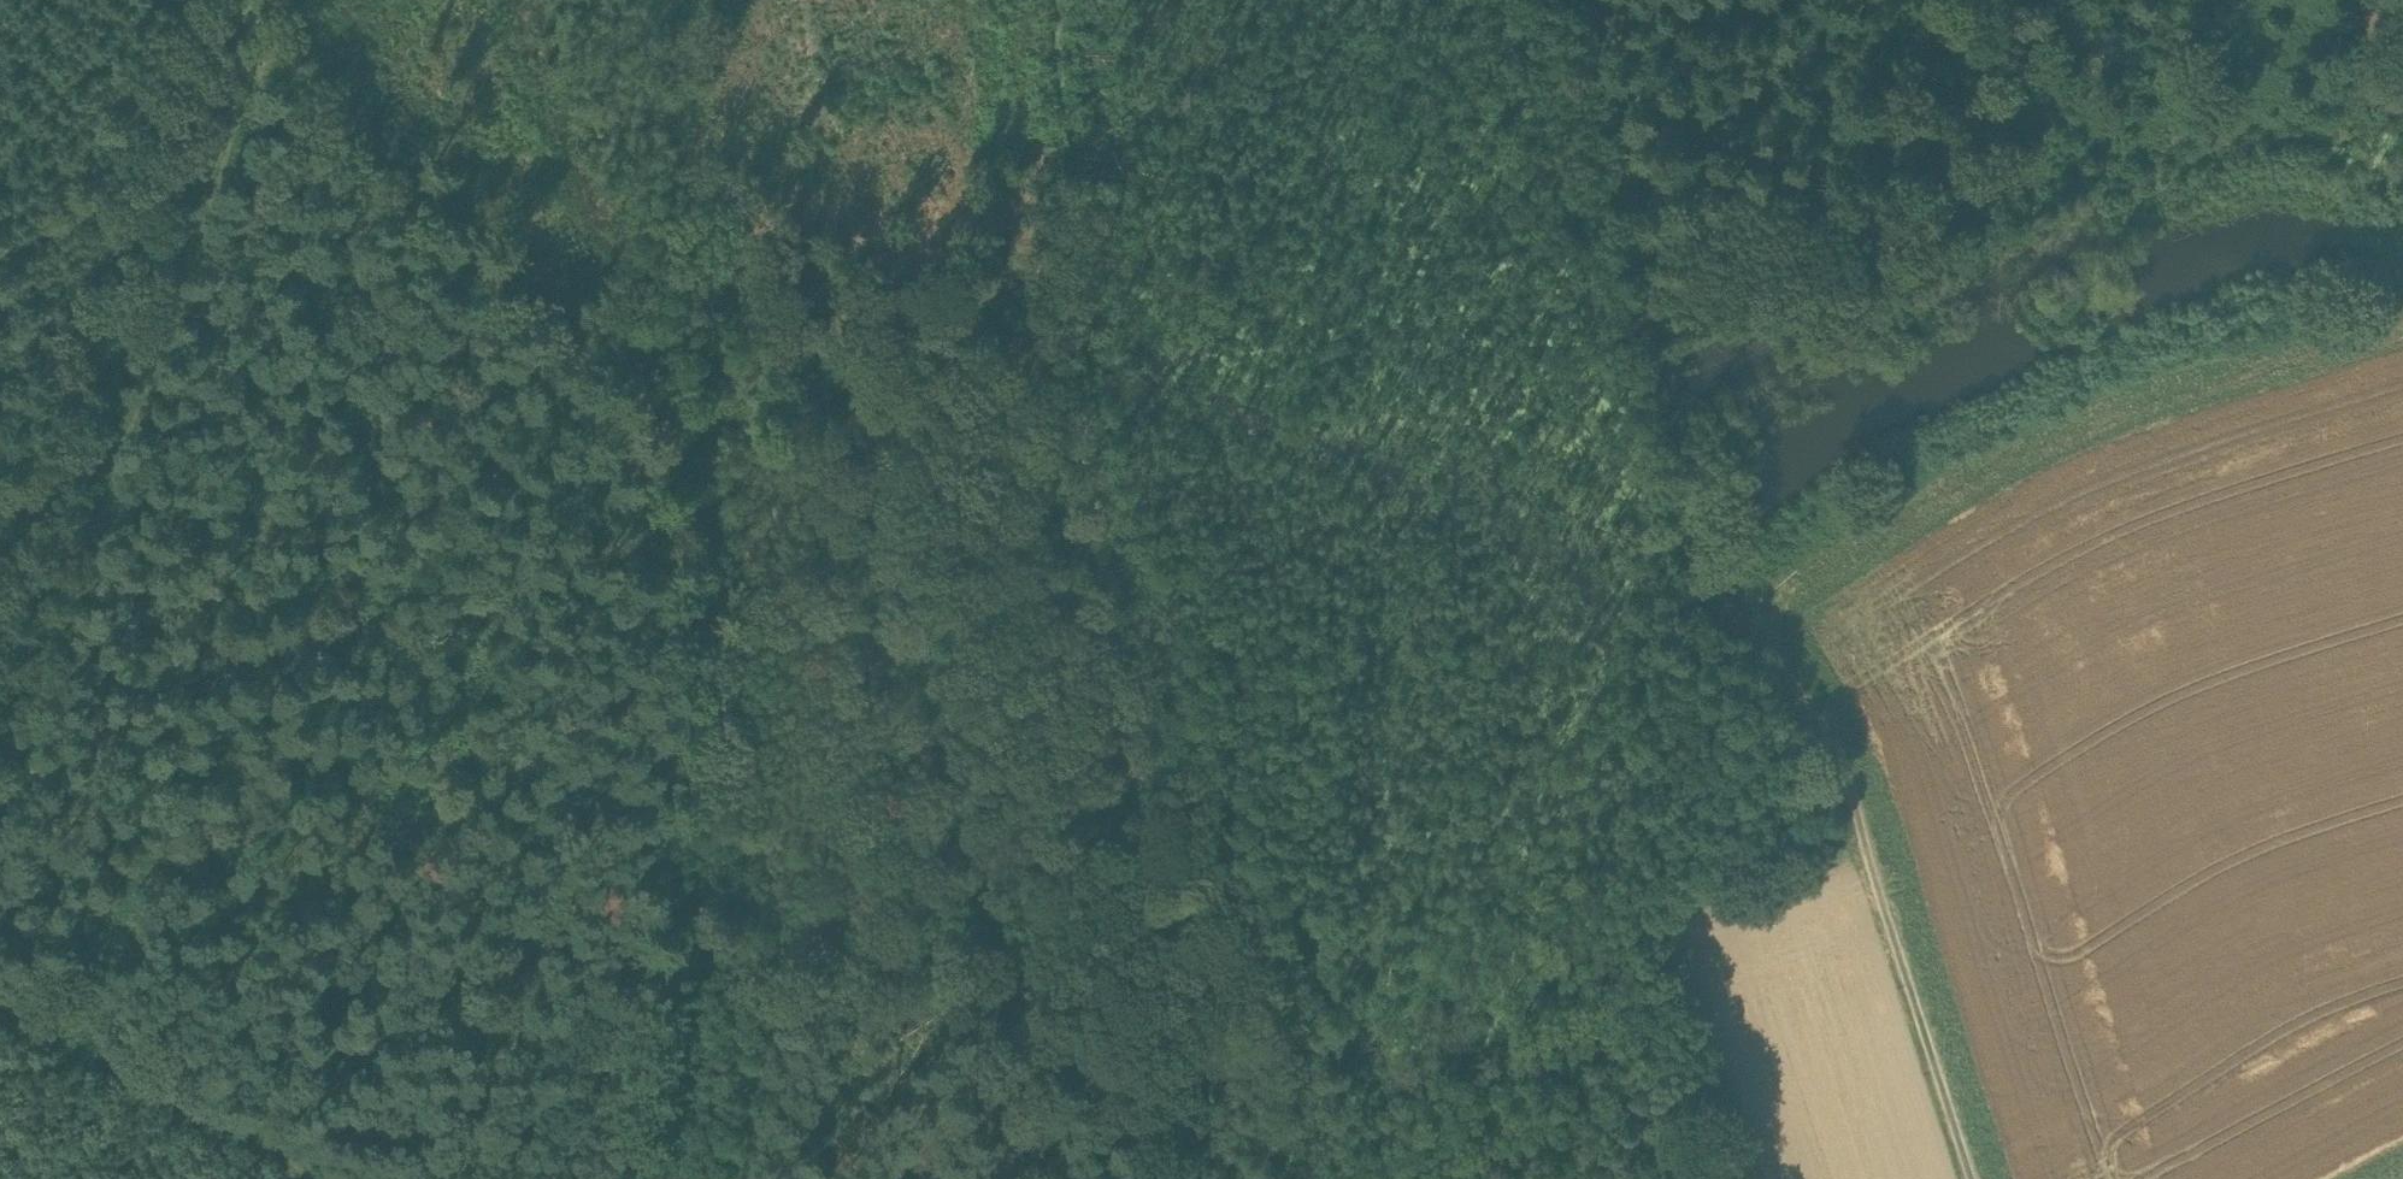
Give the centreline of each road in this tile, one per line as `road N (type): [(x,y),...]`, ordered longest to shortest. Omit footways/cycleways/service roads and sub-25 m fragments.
road 1 (track): [(1971,1178),(1857,834),(1804,715),(1720,612),(1597,0)]

